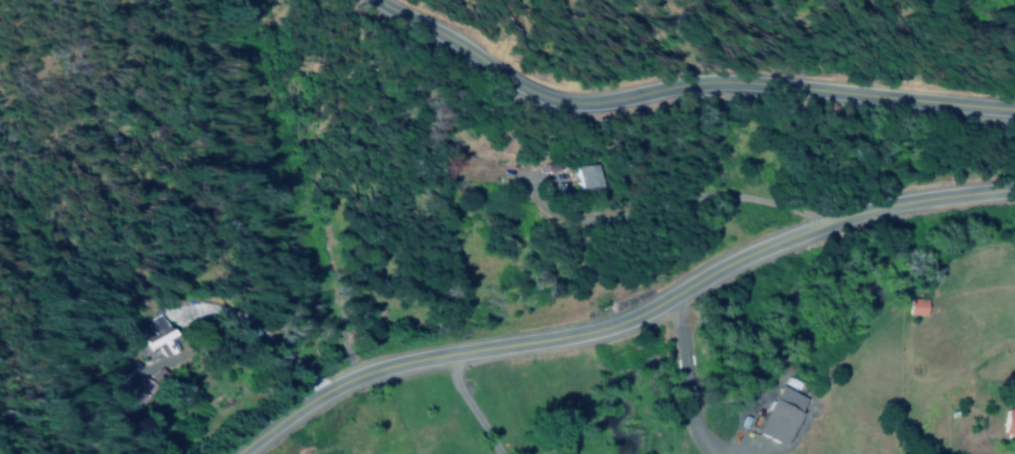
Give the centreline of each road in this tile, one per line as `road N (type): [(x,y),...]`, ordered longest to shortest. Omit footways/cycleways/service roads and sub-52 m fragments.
road 1 (residential): [(228,453),(351,381),(623,315),(739,255),(859,211),(1014,186)]
road 2 (residential): [(375,0),(565,98),(718,77),(751,88),(808,82),(1014,108)]

